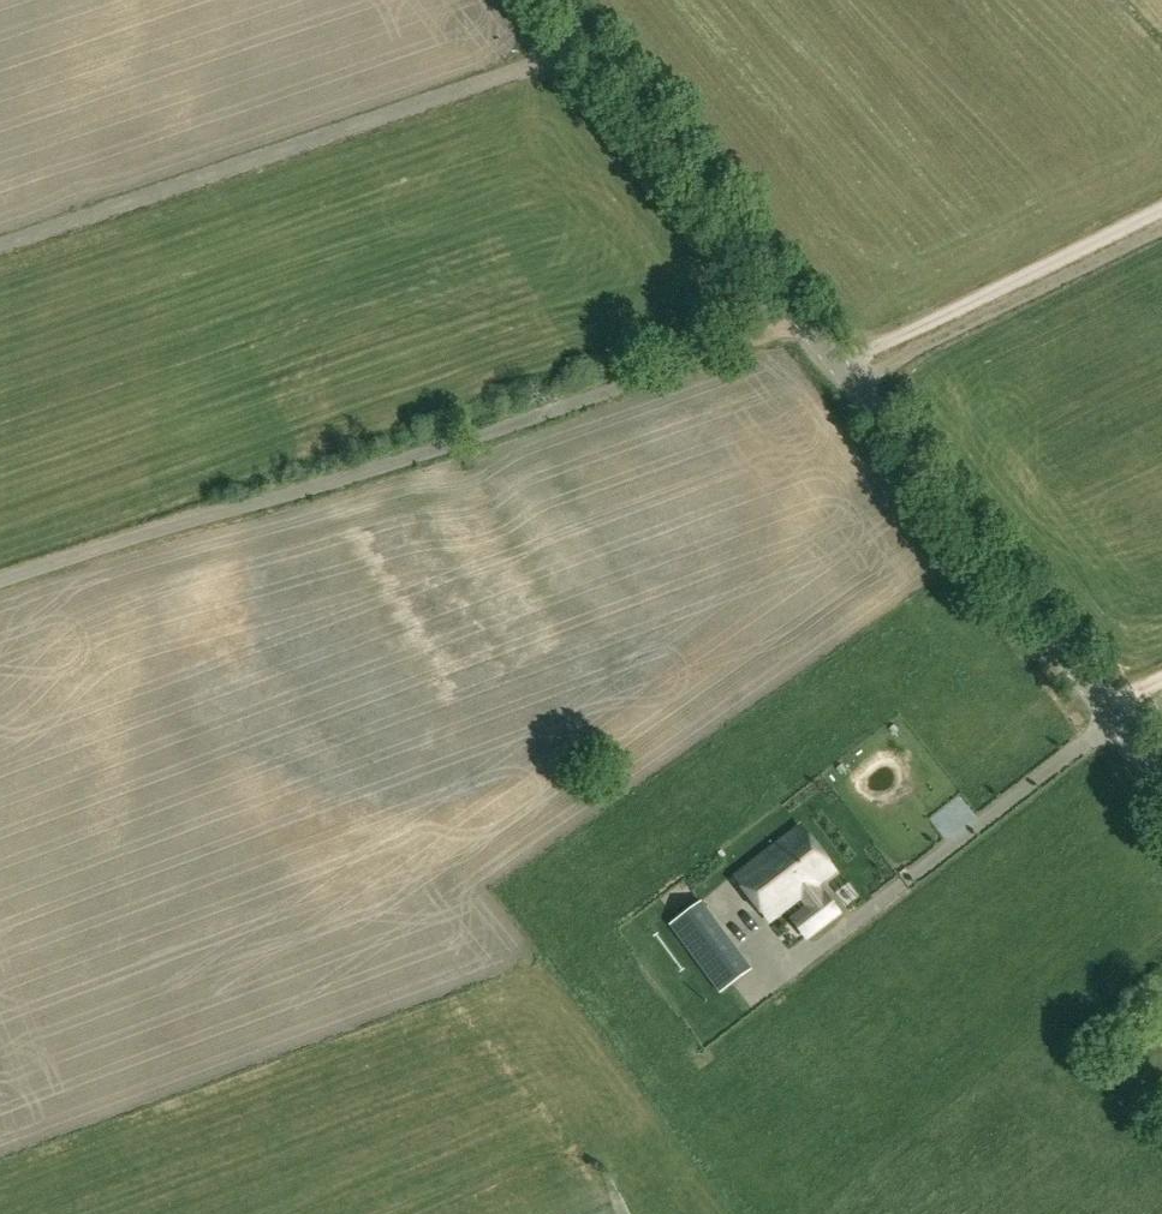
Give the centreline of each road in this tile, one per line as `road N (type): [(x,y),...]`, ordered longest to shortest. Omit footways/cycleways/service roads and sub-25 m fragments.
road 1 (tertiary): [(1161,781),(793,321),(551,0)]

